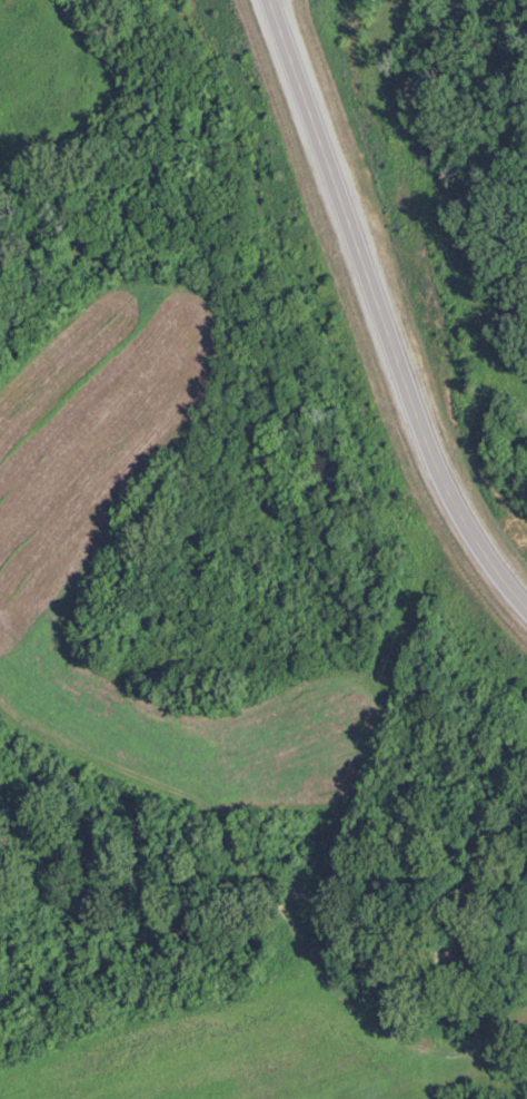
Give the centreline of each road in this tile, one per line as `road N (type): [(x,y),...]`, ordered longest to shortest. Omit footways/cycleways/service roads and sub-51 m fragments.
road 1 (secondary): [(526,613),(495,576),(434,461),(272,0)]

